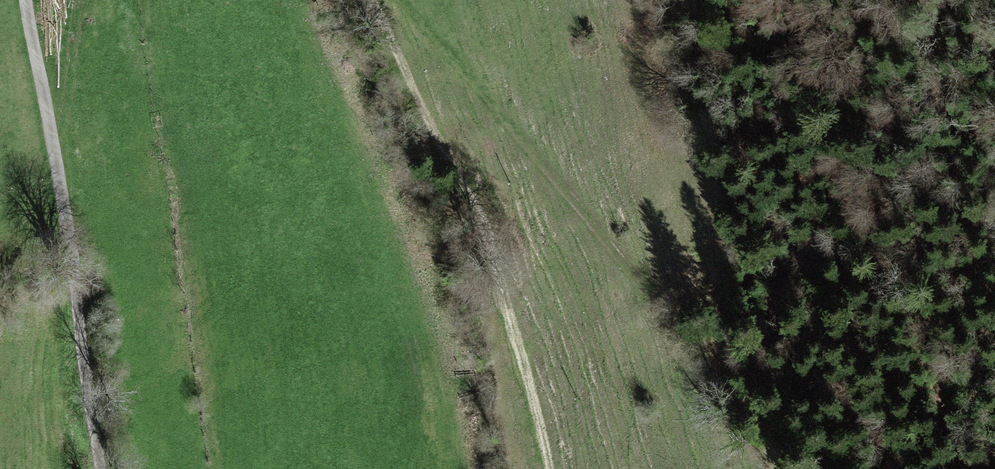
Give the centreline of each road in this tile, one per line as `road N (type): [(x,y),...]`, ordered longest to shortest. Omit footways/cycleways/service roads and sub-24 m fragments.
road 1 (track): [(393,0),(483,96),(700,363),(751,468)]
road 2 (track): [(391,0),(432,141),(509,306),(547,468)]
road 3 (unclassified): [(28,0),(104,468)]

